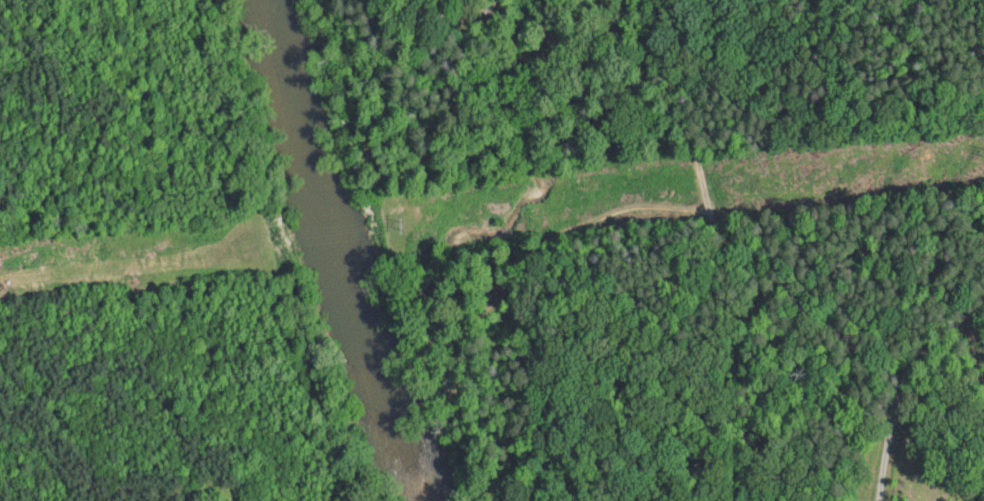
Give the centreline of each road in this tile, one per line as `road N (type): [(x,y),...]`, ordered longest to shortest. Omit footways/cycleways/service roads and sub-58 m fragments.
road 1 (residential): [(610,0),(617,28),(690,138),(720,241),(742,263),(887,363),(916,358),(983,300)]

